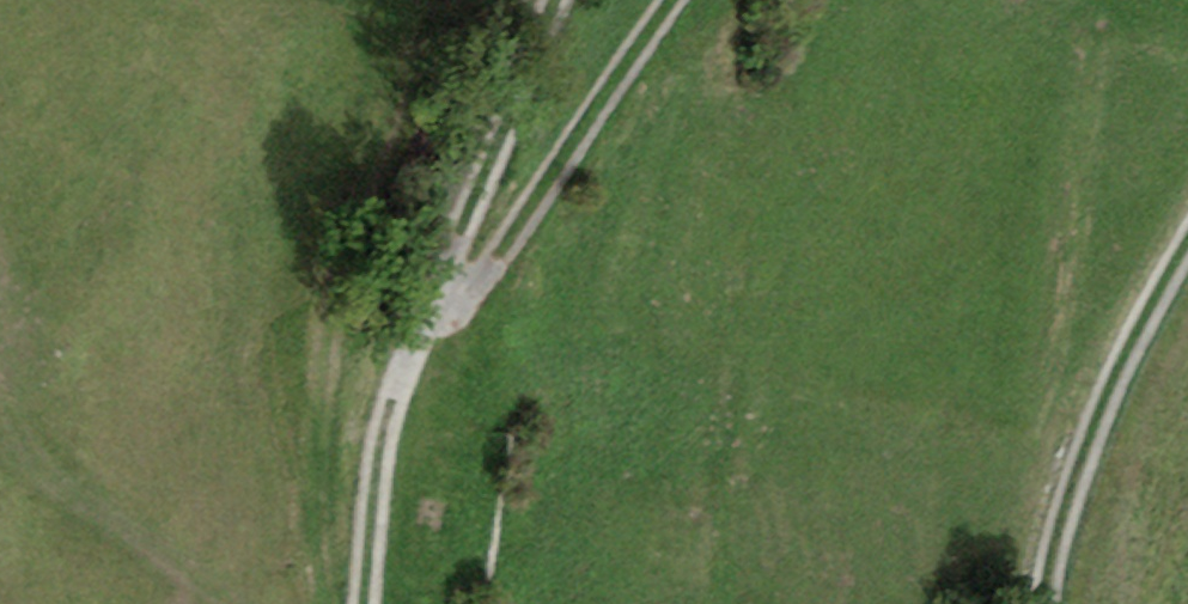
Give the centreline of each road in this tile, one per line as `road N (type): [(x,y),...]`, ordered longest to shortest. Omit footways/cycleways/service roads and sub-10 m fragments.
road 1 (track): [(366,603),(385,417),(542,0)]
road 2 (track): [(425,311),(466,294),(663,0)]
road 3 (track): [(1187,261),(1068,516),(1065,603)]

